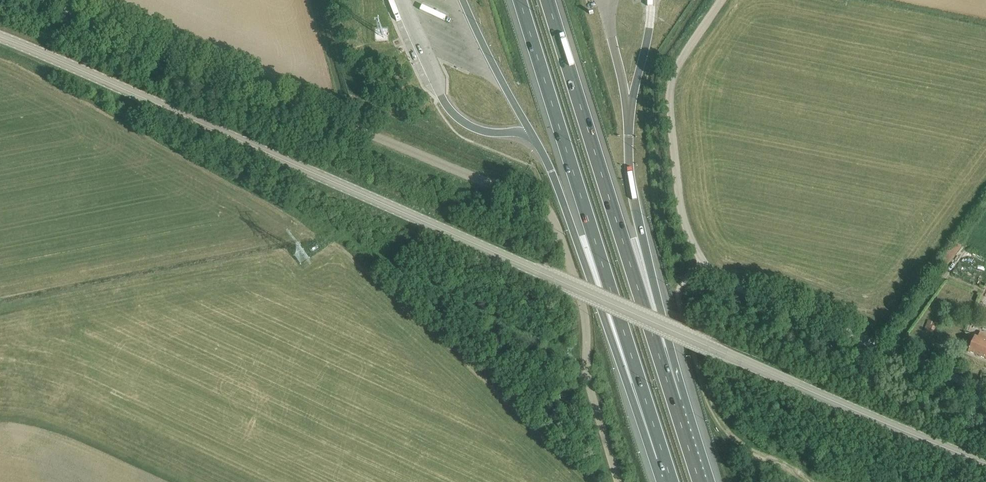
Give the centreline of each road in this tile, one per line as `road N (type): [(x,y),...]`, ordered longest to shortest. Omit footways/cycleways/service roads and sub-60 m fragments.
road 1 (unclassified): [(985,461),(0,38)]
road 2 (unclassified): [(620,481),(589,380),(584,306),(547,208),(42,0)]
road 3 (motorway): [(521,0),(665,461)]
road 4 (motorway): [(674,402),(549,0)]
road 5 (motorway): [(552,170),(626,383),(665,461)]
road 6 (unclassified): [(985,386),(754,293),(704,263)]
road 7 (unclassified): [(704,263),(678,188),(672,86),(722,0)]
road 8 (motorway): [(674,402),(631,188),(629,136)]

